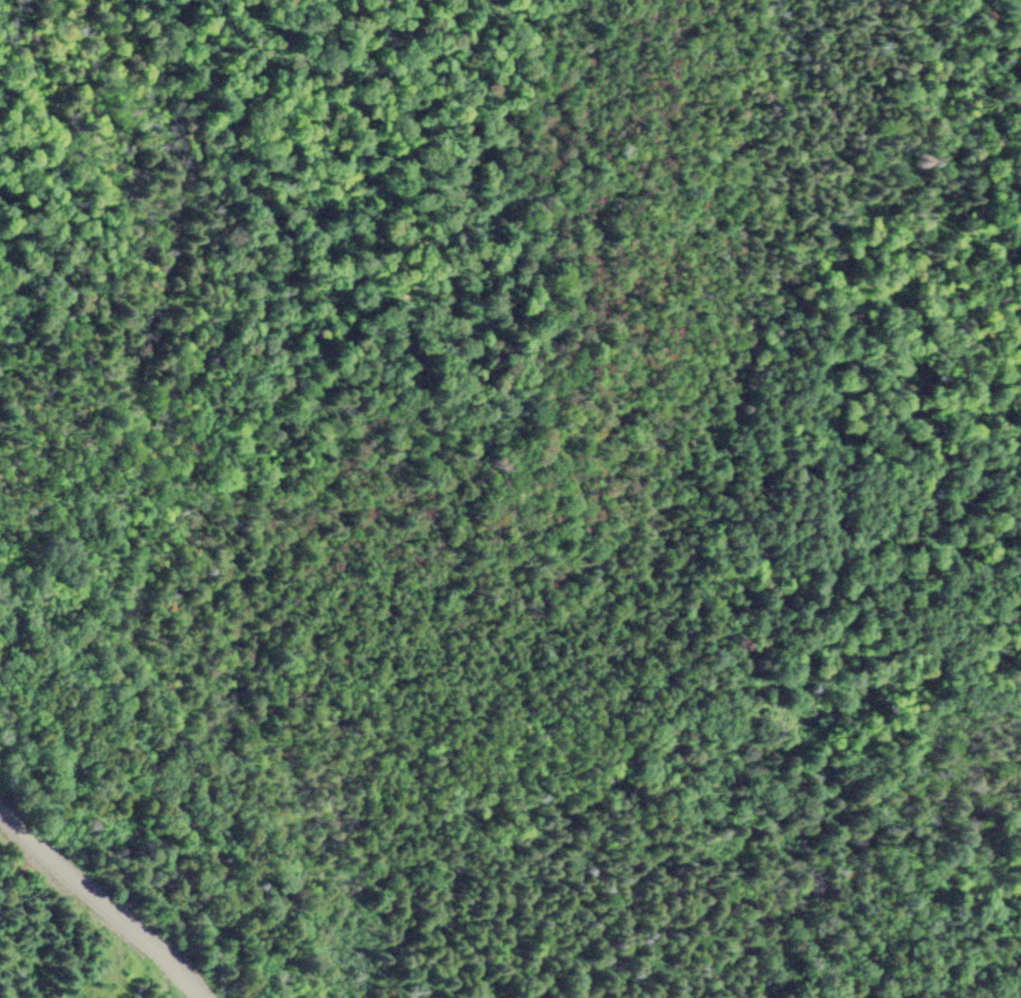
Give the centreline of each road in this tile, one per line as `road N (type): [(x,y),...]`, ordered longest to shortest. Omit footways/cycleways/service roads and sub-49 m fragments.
road 1 (residential): [(210,997),(0,806)]

